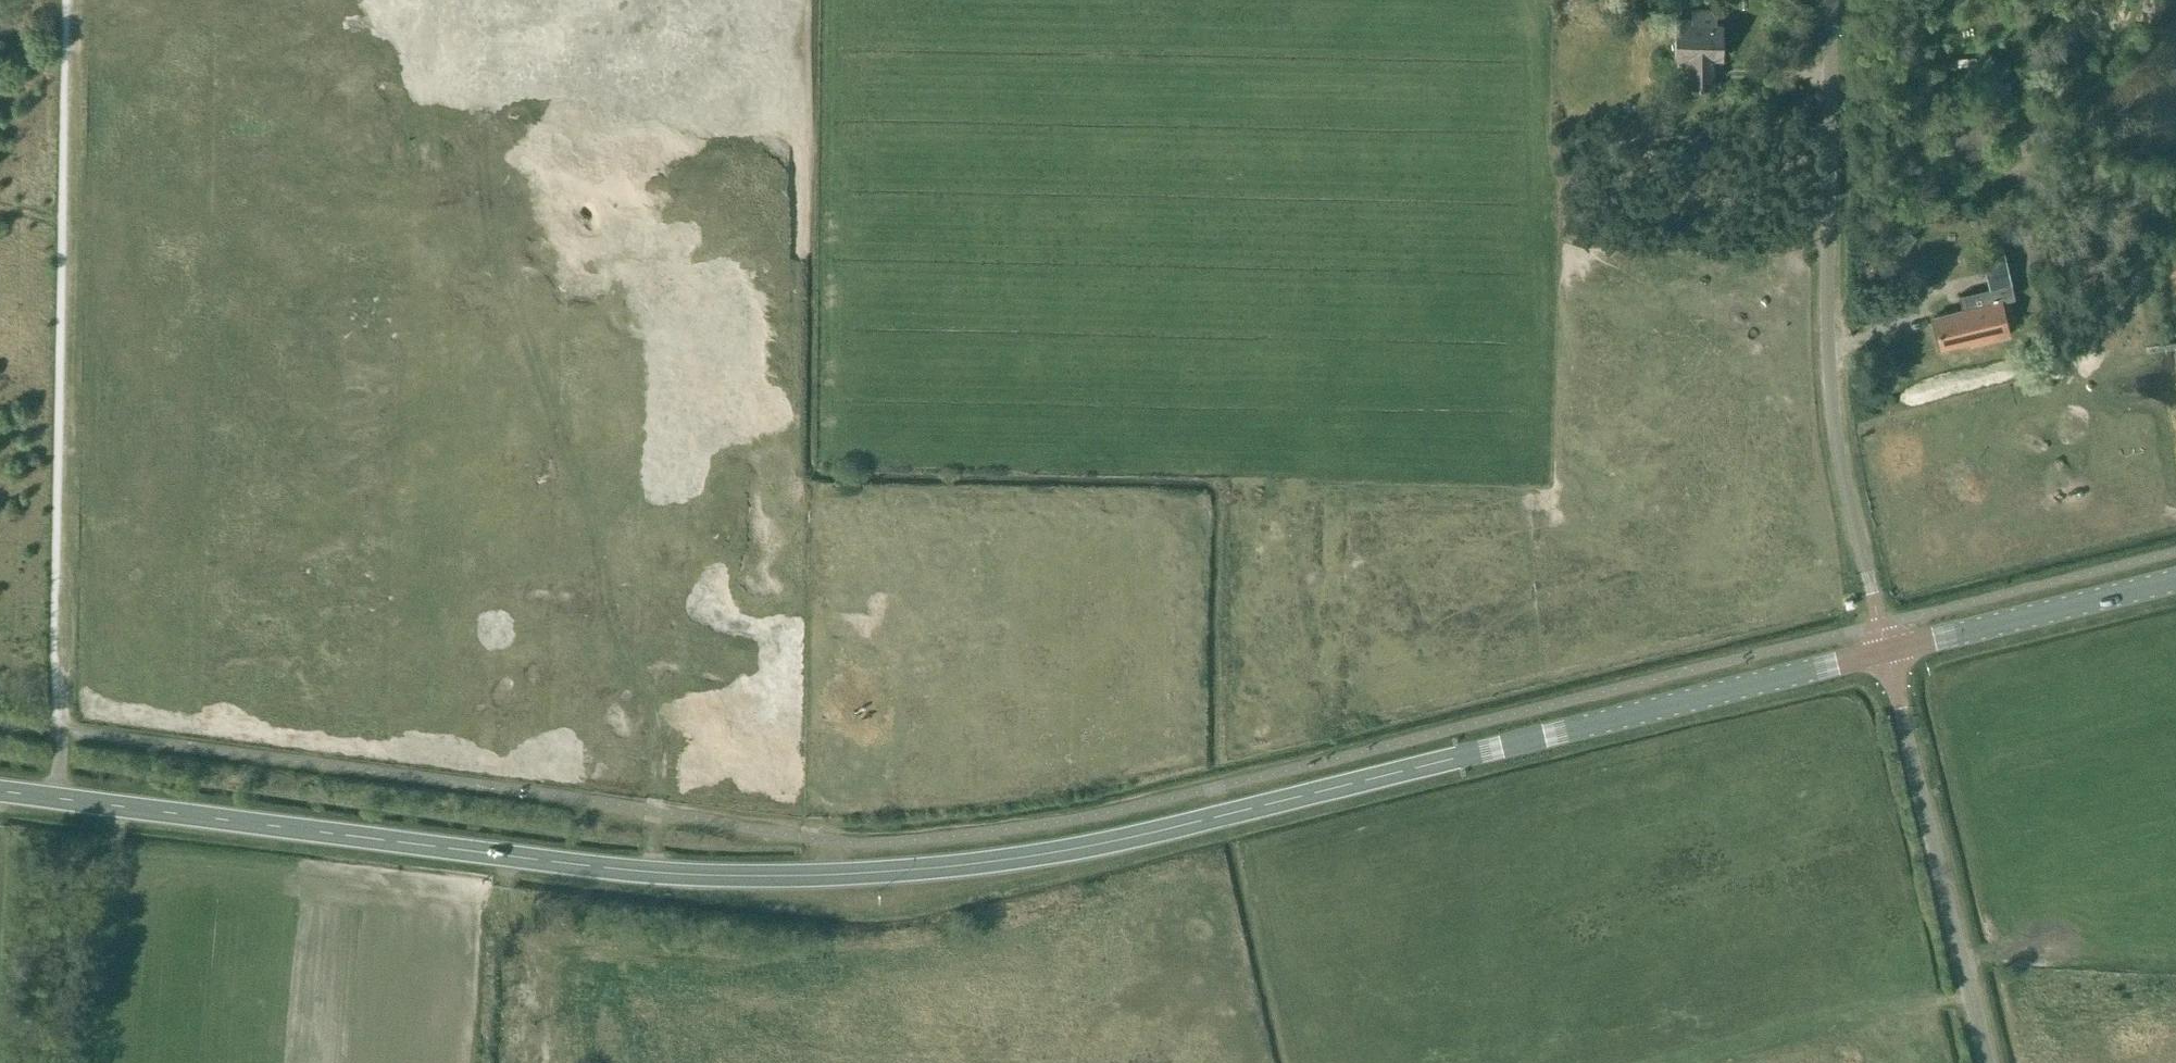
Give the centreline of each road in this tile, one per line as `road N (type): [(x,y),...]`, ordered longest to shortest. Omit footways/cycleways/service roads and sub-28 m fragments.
road 1 (secondary): [(1884,659),(1074,854),(876,880),(708,880),(0,802)]
road 2 (unclassified): [(1884,659),(1885,619),(1833,433),(1829,0)]
road 3 (unclassified): [(1991,1062),(1884,659)]
road 4 (secondary): [(2175,588),(1884,659)]

